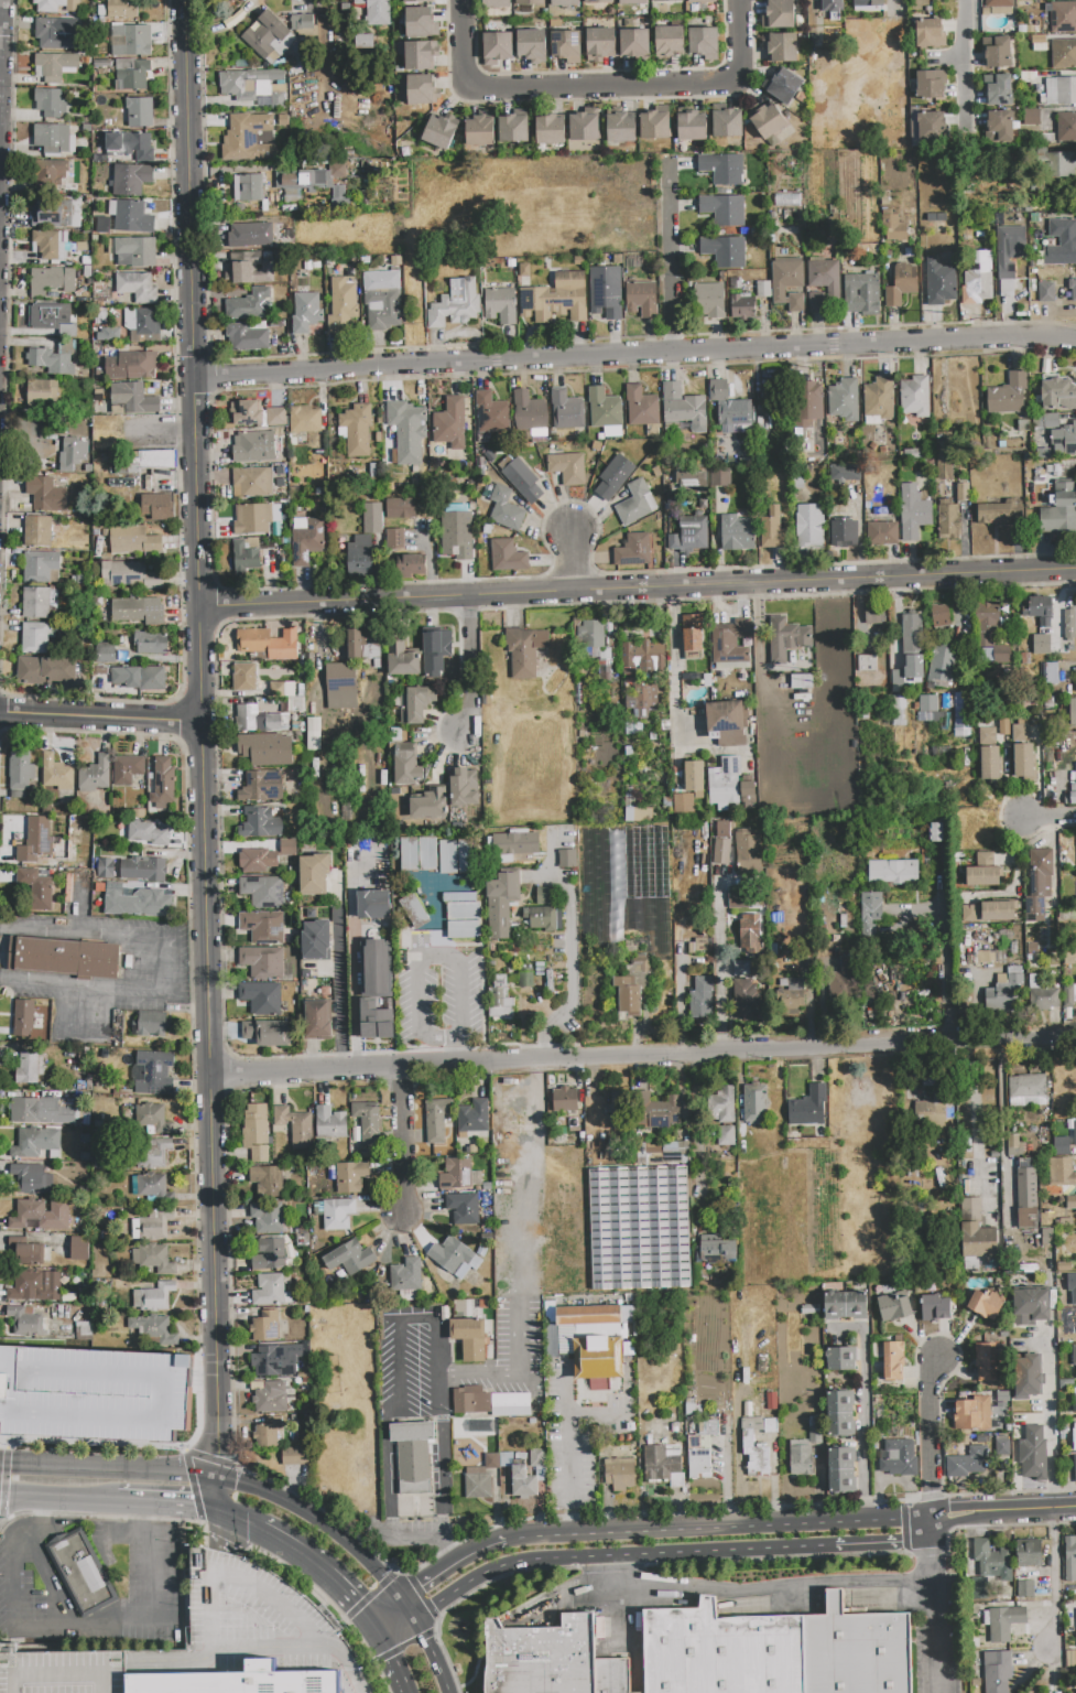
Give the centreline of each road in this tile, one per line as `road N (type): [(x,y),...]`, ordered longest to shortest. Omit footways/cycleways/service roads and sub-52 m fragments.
road 1 (residential): [(218,1478),(184,0)]
road 2 (residential): [(196,380),(1025,335),(1075,339)]
road 3 (residential): [(203,610),(1075,570)]
road 4 (residential): [(210,1079),(1075,1037)]
road 5 (residential): [(414,1621),(517,1564),(835,1548)]
road 6 (residential): [(740,0),(742,60),(719,83),(487,87),(464,69),(462,0)]
road 7 (residential): [(933,1513),(904,1522),(578,1536)]
road 8 (secondary): [(402,1603),(318,1522),(218,1478)]
road 9 (secondary): [(218,1478),(0,1466)]
road 10 (residential): [(0,713),(204,722)]
road 11 (residential): [(578,1536),(487,1550),(402,1603)]
road 12 (residential): [(933,1536),(934,1401),(944,1361)]
road 13 (residential): [(0,166),(4,0)]
road 14 (secondary): [(260,1533),(320,1571),(376,1631)]
road 15 (residential): [(404,1069),(406,1215)]
road 16 (residential): [(474,597),(475,705),(464,732)]

